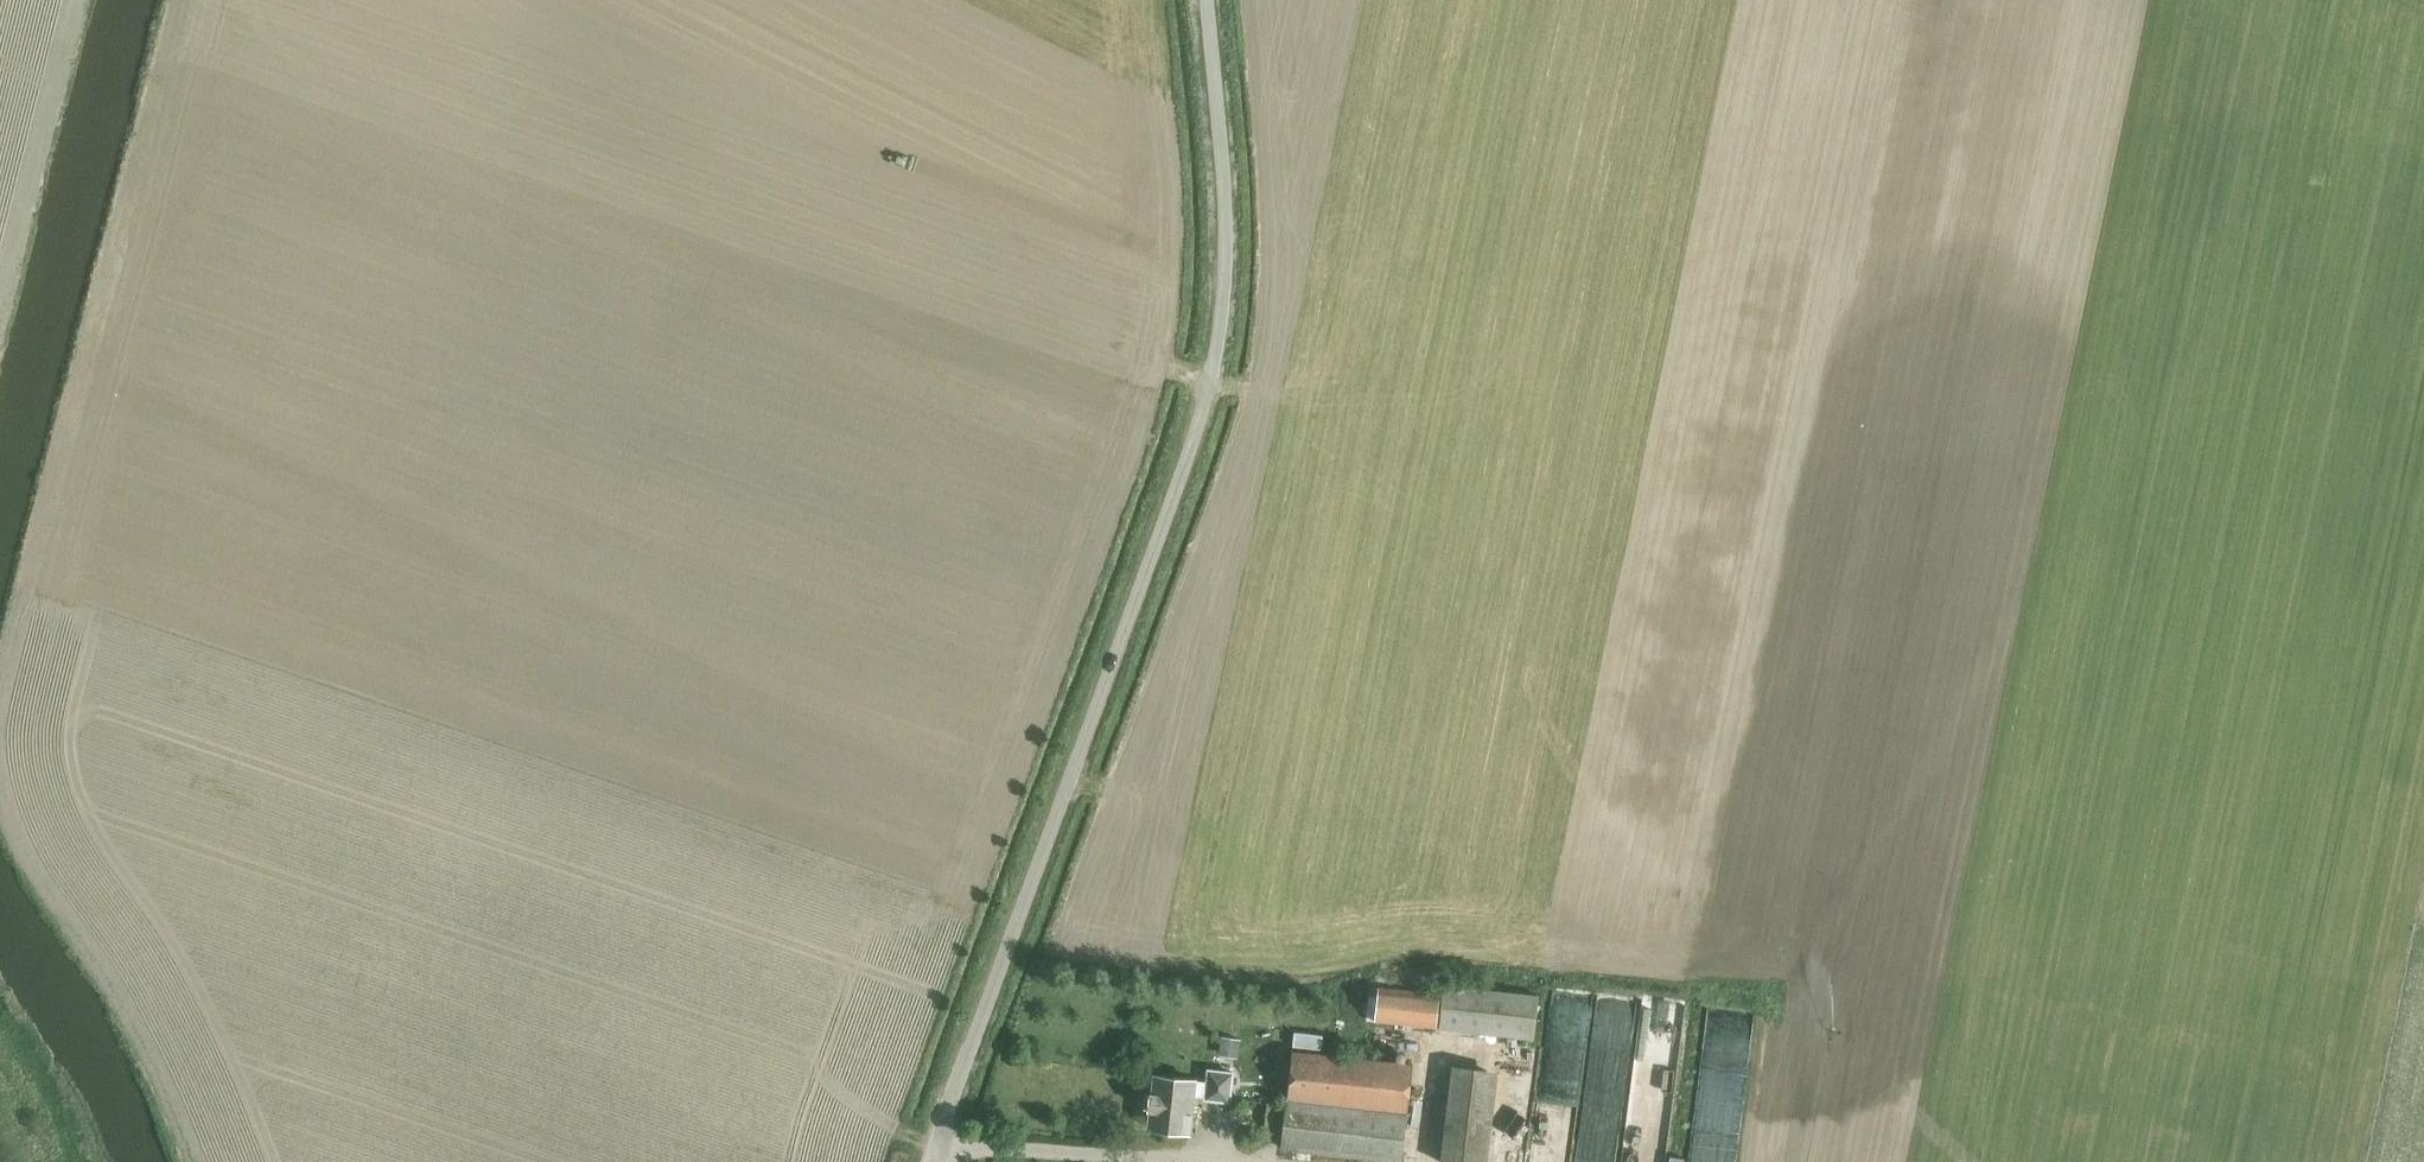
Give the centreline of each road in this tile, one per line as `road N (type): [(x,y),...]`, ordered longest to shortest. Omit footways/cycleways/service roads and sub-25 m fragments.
road 1 (unclassified): [(914,1161),(1203,405),(1221,275),(1202,0)]

